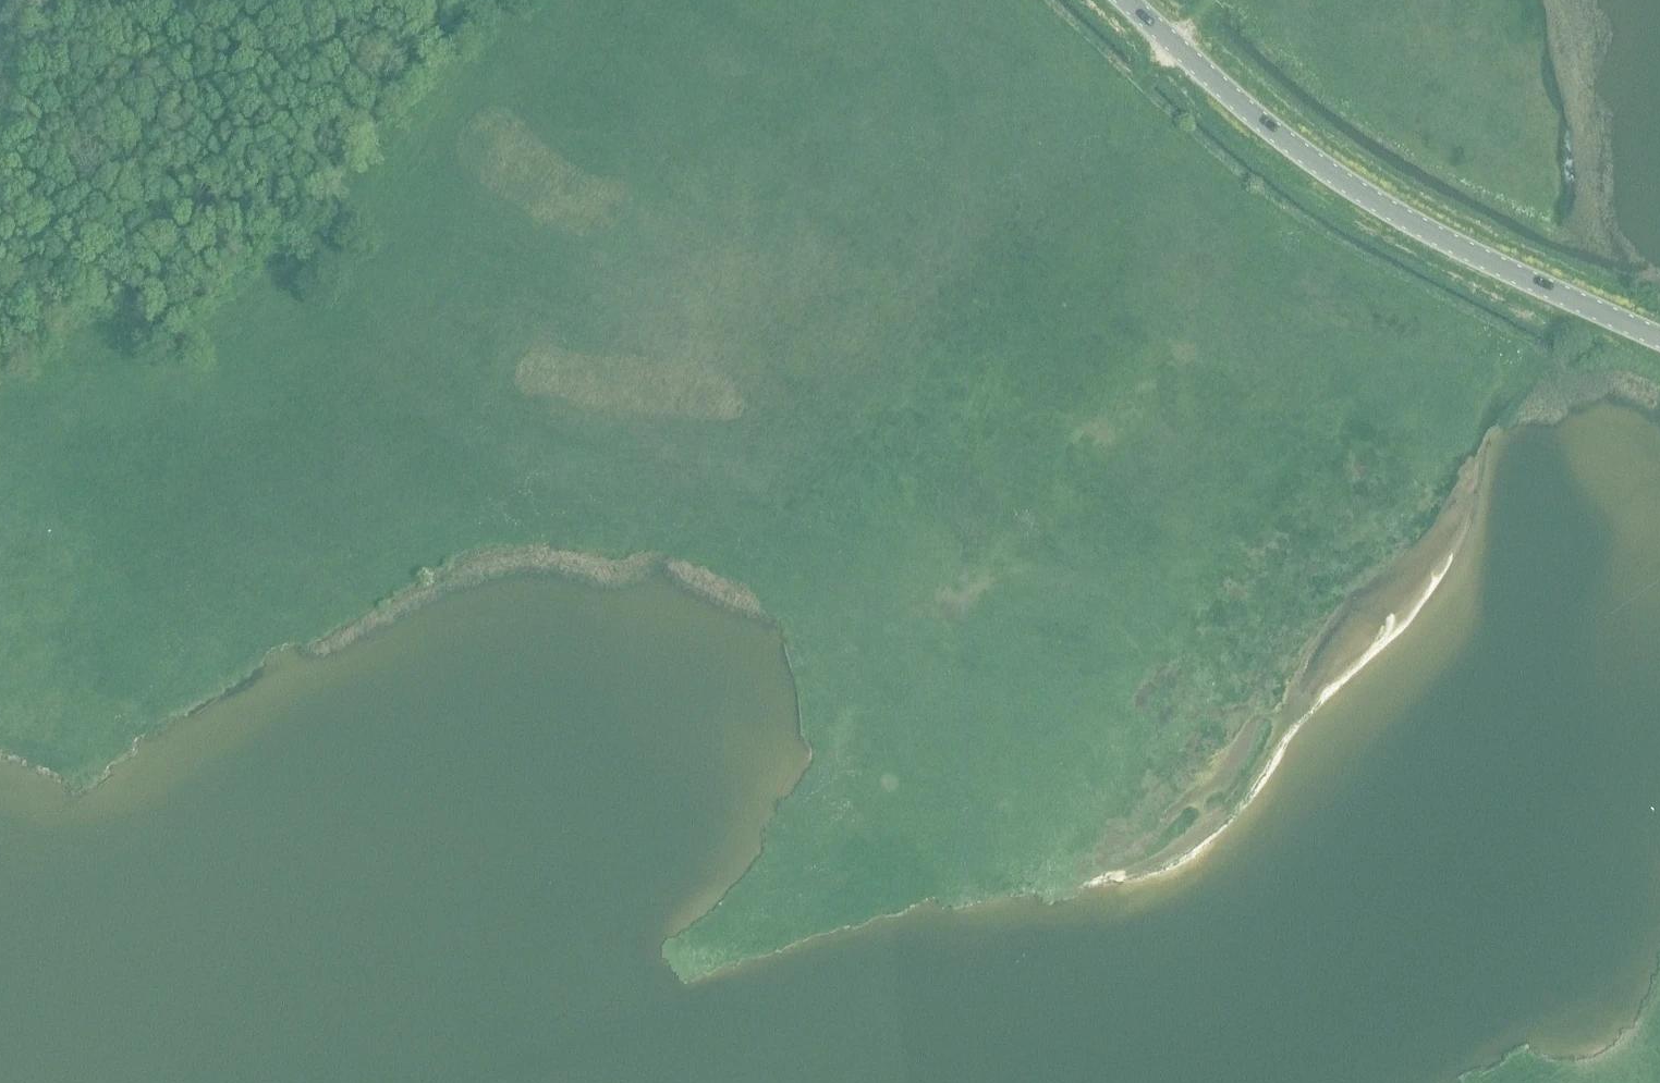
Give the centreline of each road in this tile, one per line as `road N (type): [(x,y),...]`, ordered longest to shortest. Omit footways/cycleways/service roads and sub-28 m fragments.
road 1 (tertiary): [(1659,338),(1376,202),(1258,119),(1129,0)]

